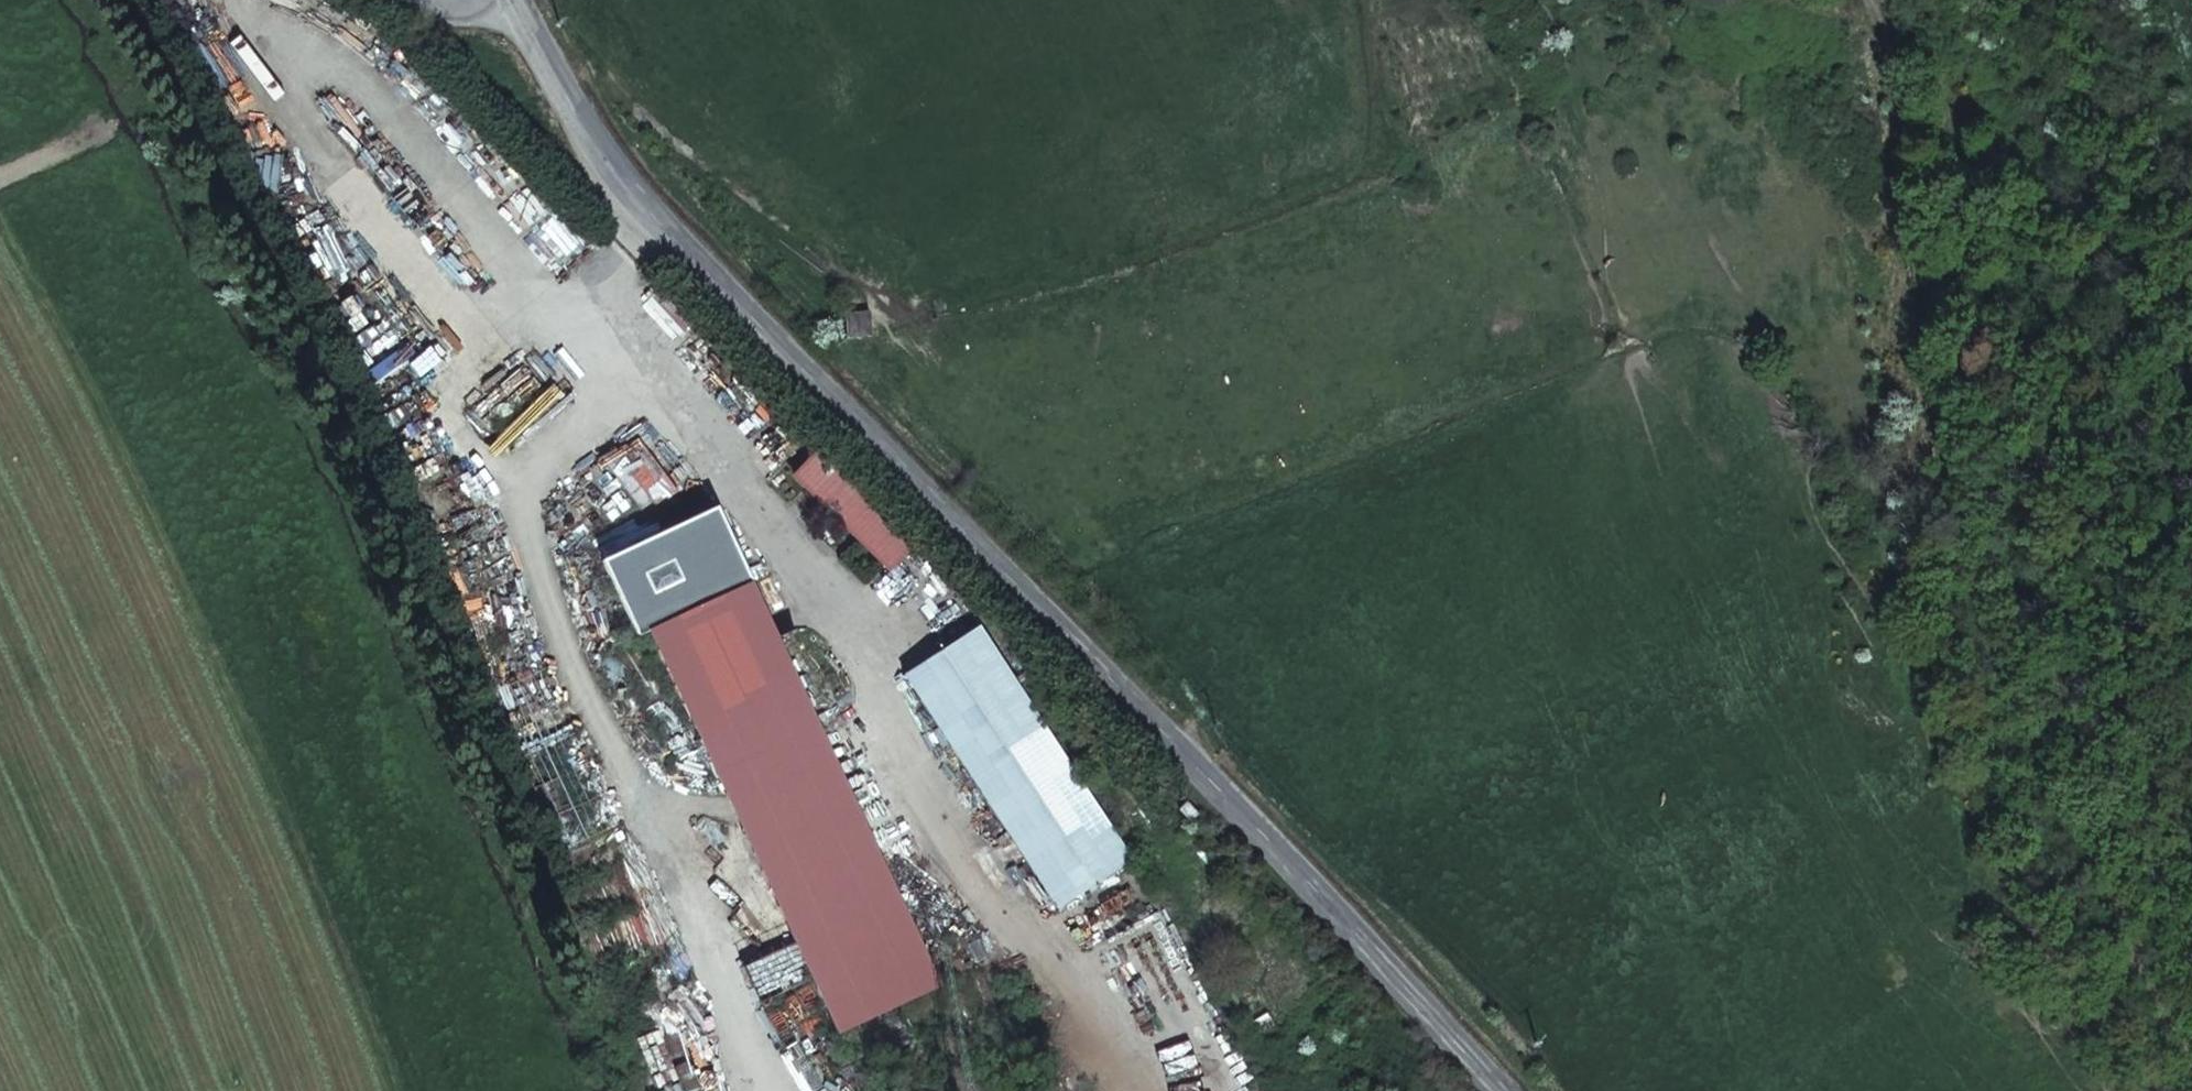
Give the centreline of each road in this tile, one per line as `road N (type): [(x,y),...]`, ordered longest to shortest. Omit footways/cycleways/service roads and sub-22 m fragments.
road 1 (tertiary): [(519,0),(597,144),(661,224),(1504,1090)]
road 2 (track): [(2191,996),(2084,752),(2007,507),(1983,254),(1858,0)]

